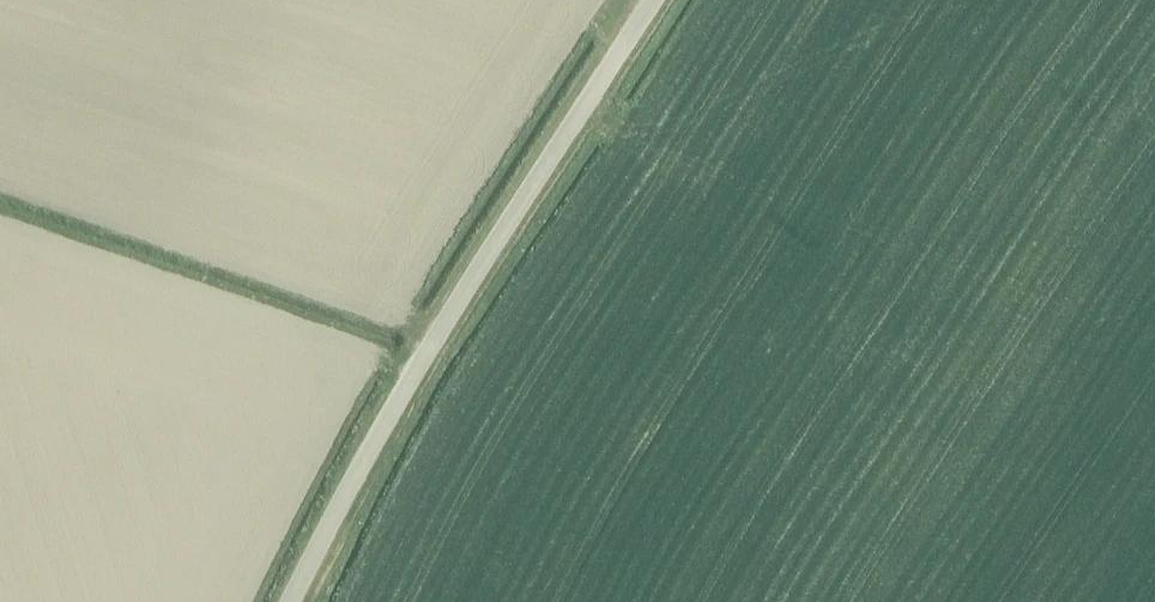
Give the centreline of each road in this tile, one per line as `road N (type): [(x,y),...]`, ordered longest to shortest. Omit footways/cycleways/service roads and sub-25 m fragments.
road 1 (unclassified): [(292,601),(411,381),(654,0)]

